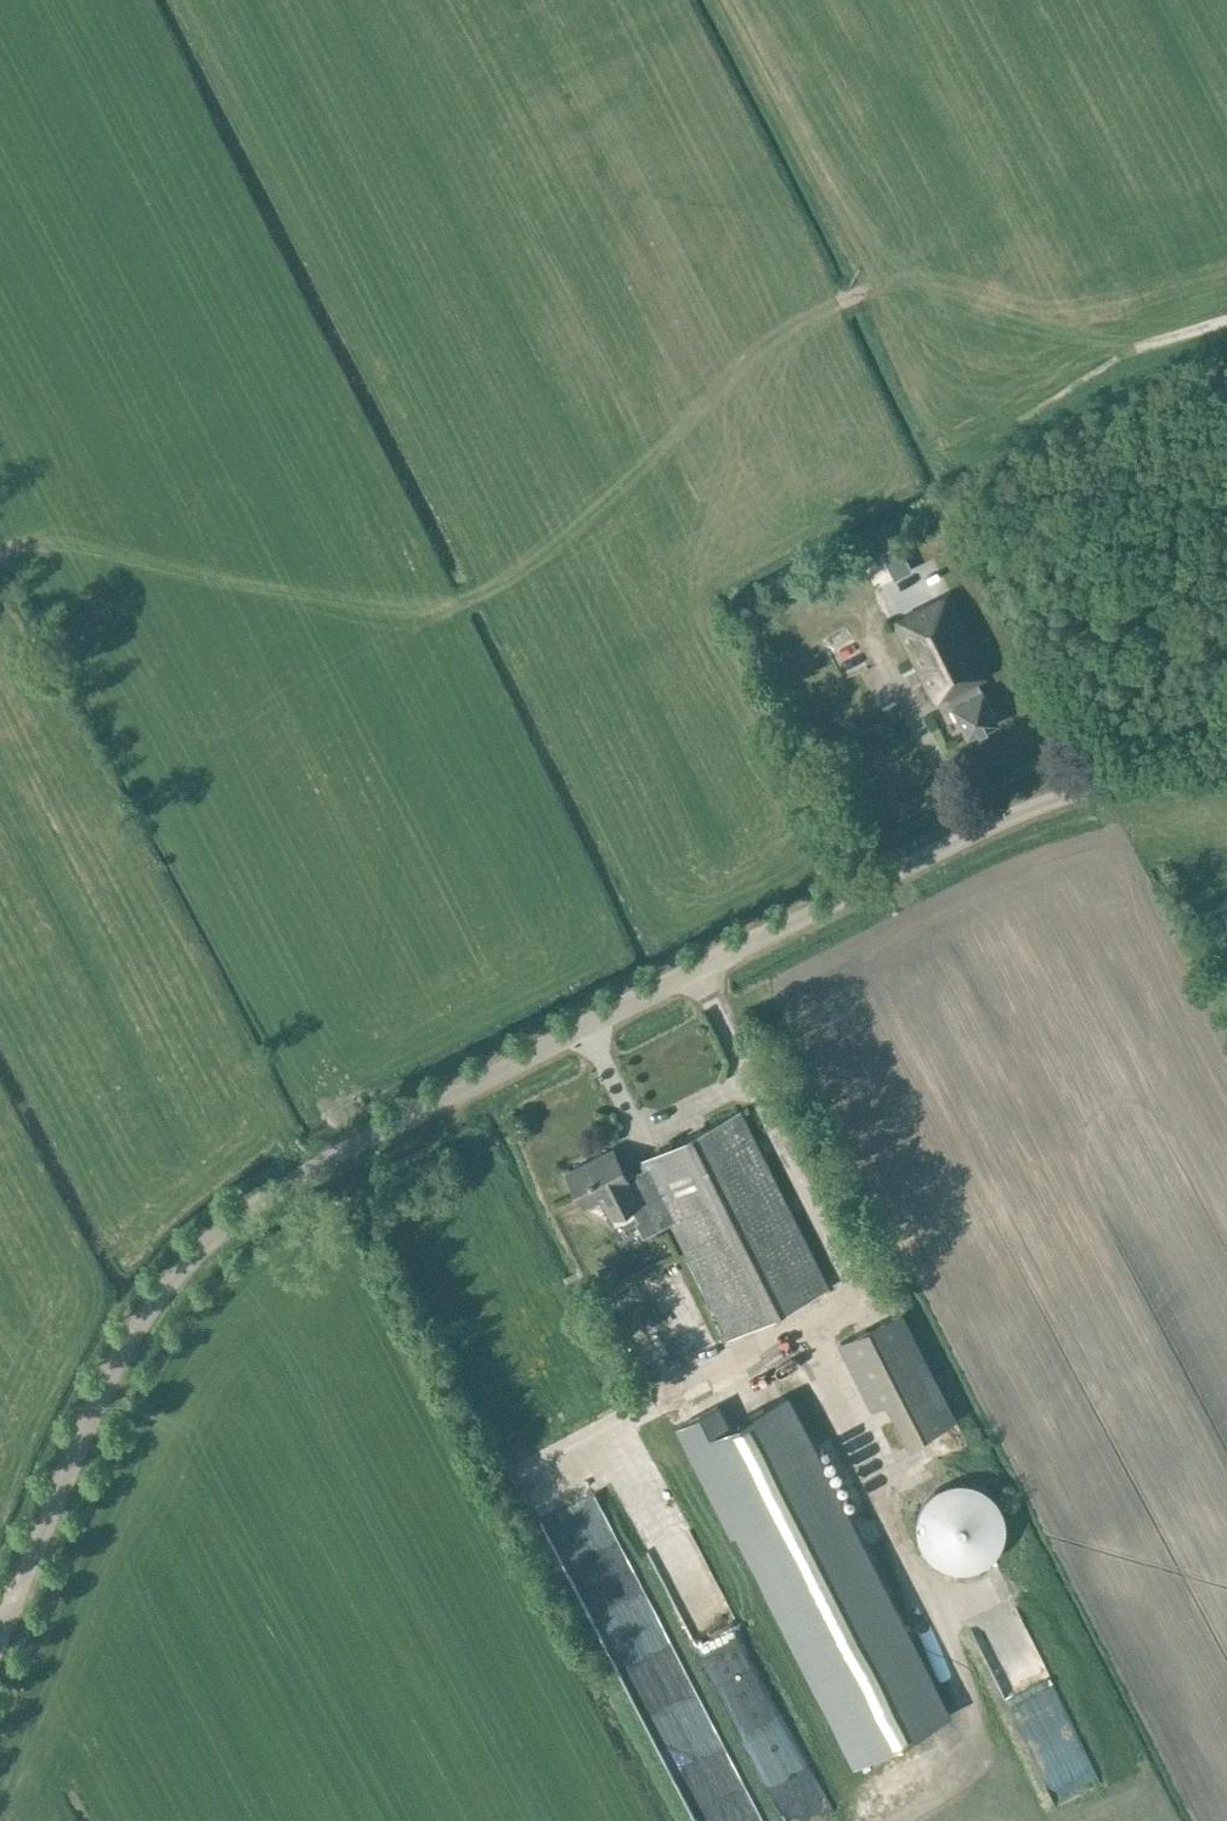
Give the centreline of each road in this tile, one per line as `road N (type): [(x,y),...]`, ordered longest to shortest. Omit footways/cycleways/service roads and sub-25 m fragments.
road 1 (unclassified): [(0,1642),(84,1437),(148,1315),(228,1225),(540,1055),(1030,813),(1159,776),(1226,769)]

